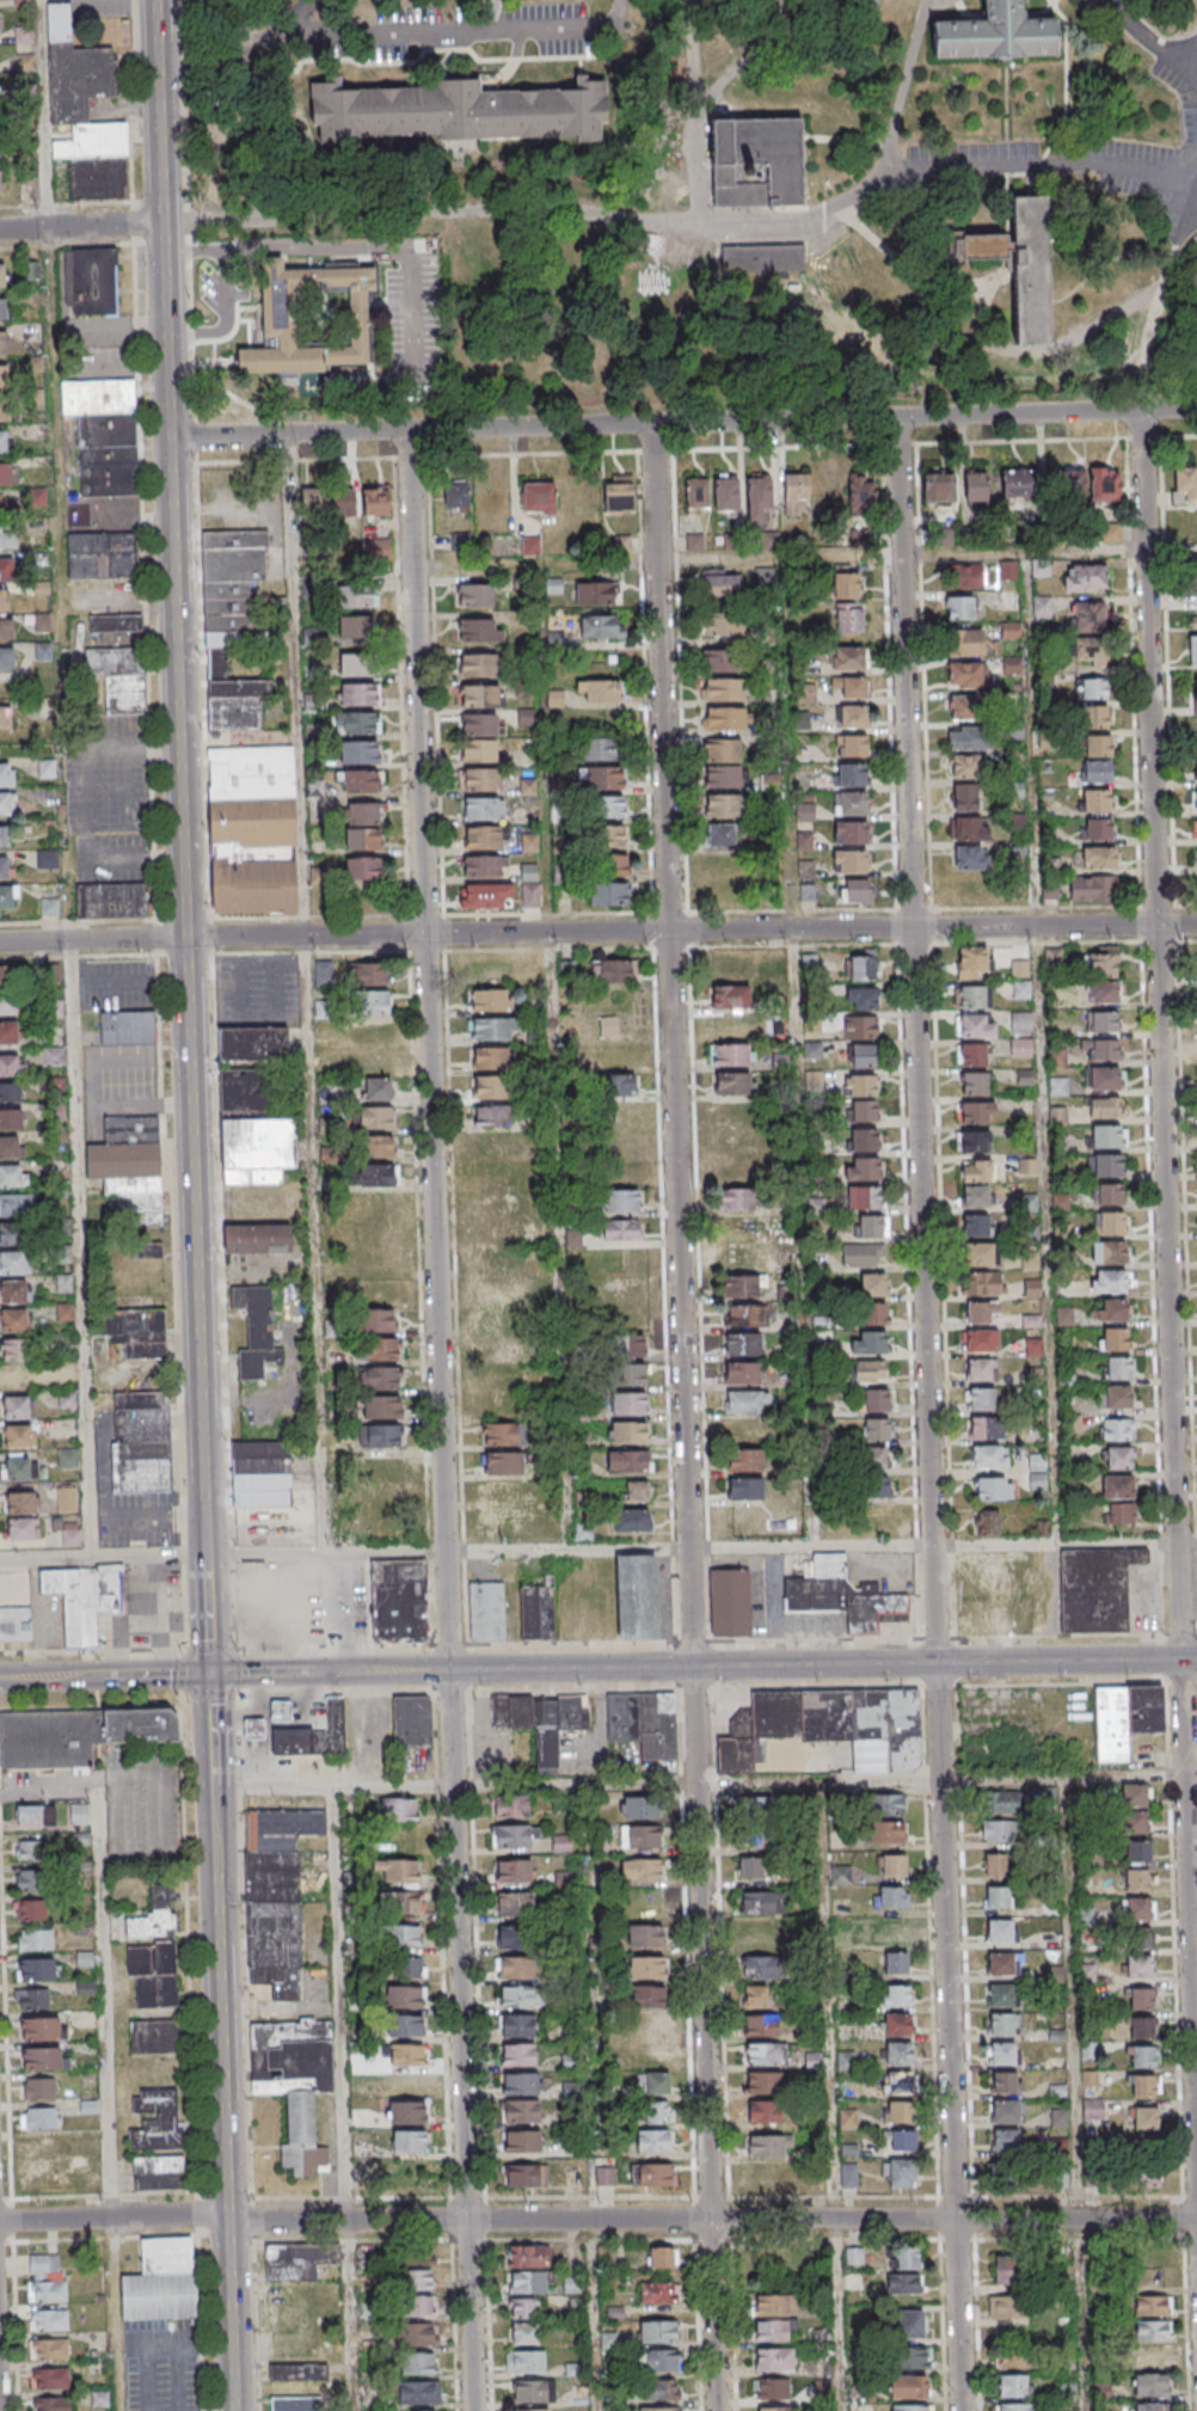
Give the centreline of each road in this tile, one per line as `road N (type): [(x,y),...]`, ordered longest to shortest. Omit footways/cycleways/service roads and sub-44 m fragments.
road 1 (residential): [(967,2410),(904,417)]
road 2 (residential): [(472,2410),(409,430)]
road 3 (residential): [(718,2220),(659,423)]
road 4 (residential): [(1196,2058),(1147,410)]
road 5 (tertiary): [(205,1552),(161,0)]
road 6 (residential): [(1196,924),(0,944)]
road 7 (residential): [(1196,2219),(0,2222)]
road 8 (residential): [(1196,409),(176,437)]
road 9 (tertiary): [(1196,1659),(448,1671)]
road 10 (tertiary): [(234,2410),(213,1787)]
road 11 (tertiary): [(448,1671),(209,1674)]
road 12 (tertiary): [(209,1674),(0,1679)]
road 13 (residential): [(724,2410),(718,2220)]
road 14 (residential): [(168,223),(0,228)]
road 15 (tertiary): [(209,1674),(205,1552)]

